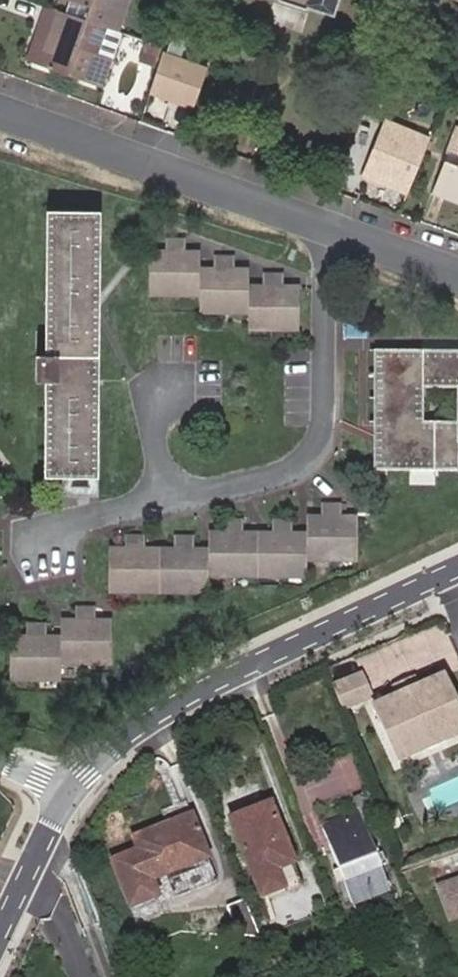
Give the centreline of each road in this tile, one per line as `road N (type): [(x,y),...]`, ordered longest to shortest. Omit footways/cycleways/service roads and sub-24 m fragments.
road 1 (residential): [(338,230),(323,272),(322,420),(301,460),(277,473),(78,519),(43,543)]
road 2 (tertiary): [(62,795),(83,769),(161,710),(457,567)]
road 3 (residential): [(0,112),(338,230)]
road 4 (tertiary): [(0,918),(62,795)]
road 5 (residential): [(338,230),(457,273)]

